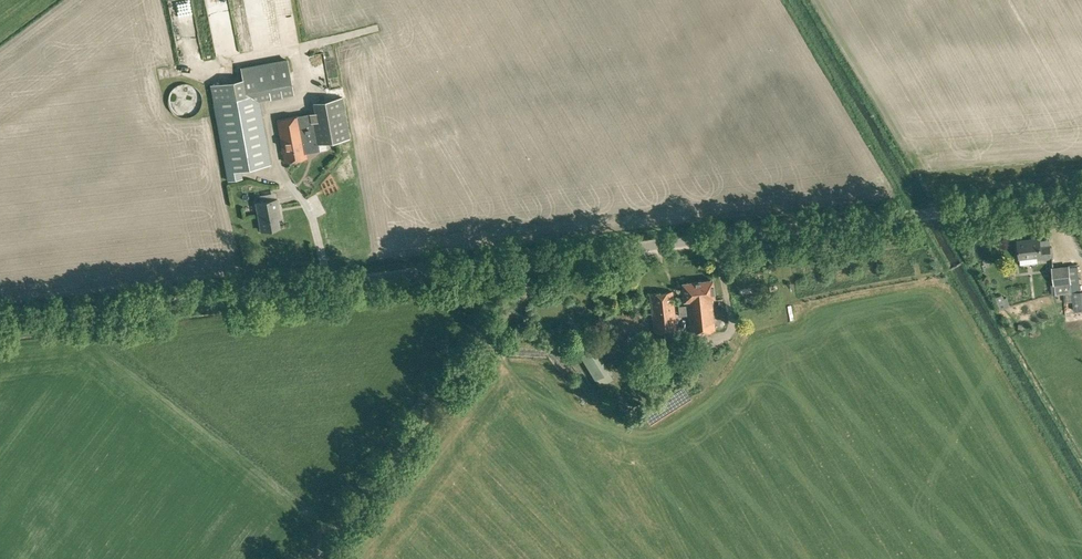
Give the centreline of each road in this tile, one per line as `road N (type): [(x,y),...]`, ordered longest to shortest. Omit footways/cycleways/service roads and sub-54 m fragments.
road 1 (unclassified): [(0,322),(547,258)]
road 2 (unclassified): [(547,258),(1081,195)]
road 3 (unclassified): [(317,558),(547,258)]

